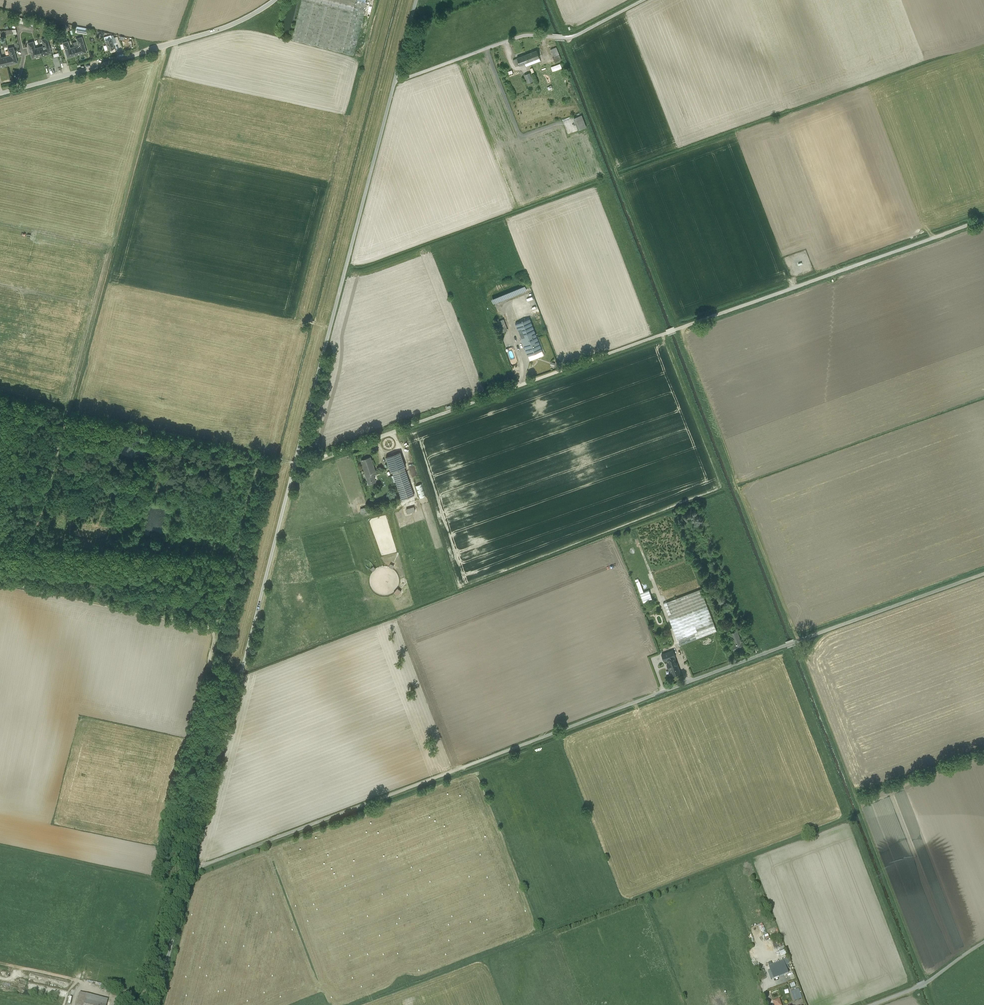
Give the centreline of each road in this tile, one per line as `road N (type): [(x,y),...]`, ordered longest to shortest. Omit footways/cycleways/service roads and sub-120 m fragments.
road 1 (unclassified): [(155,1004),(417,0)]
road 2 (track): [(191,869),(983,574)]
road 3 (track): [(983,220),(295,465)]
road 4 (track): [(21,587),(166,46)]
road 5 (track): [(796,641),(927,982)]
road 6 (track): [(241,676),(207,667),(217,629),(0,583)]
road 7 (unclassified): [(0,93),(220,30),(276,0)]
road 8 (track): [(395,82),(525,34),(571,38),(643,0)]
road 9 (track): [(0,962),(107,986),(115,1004)]
road 10 (track): [(983,945),(927,982),(871,1004)]

